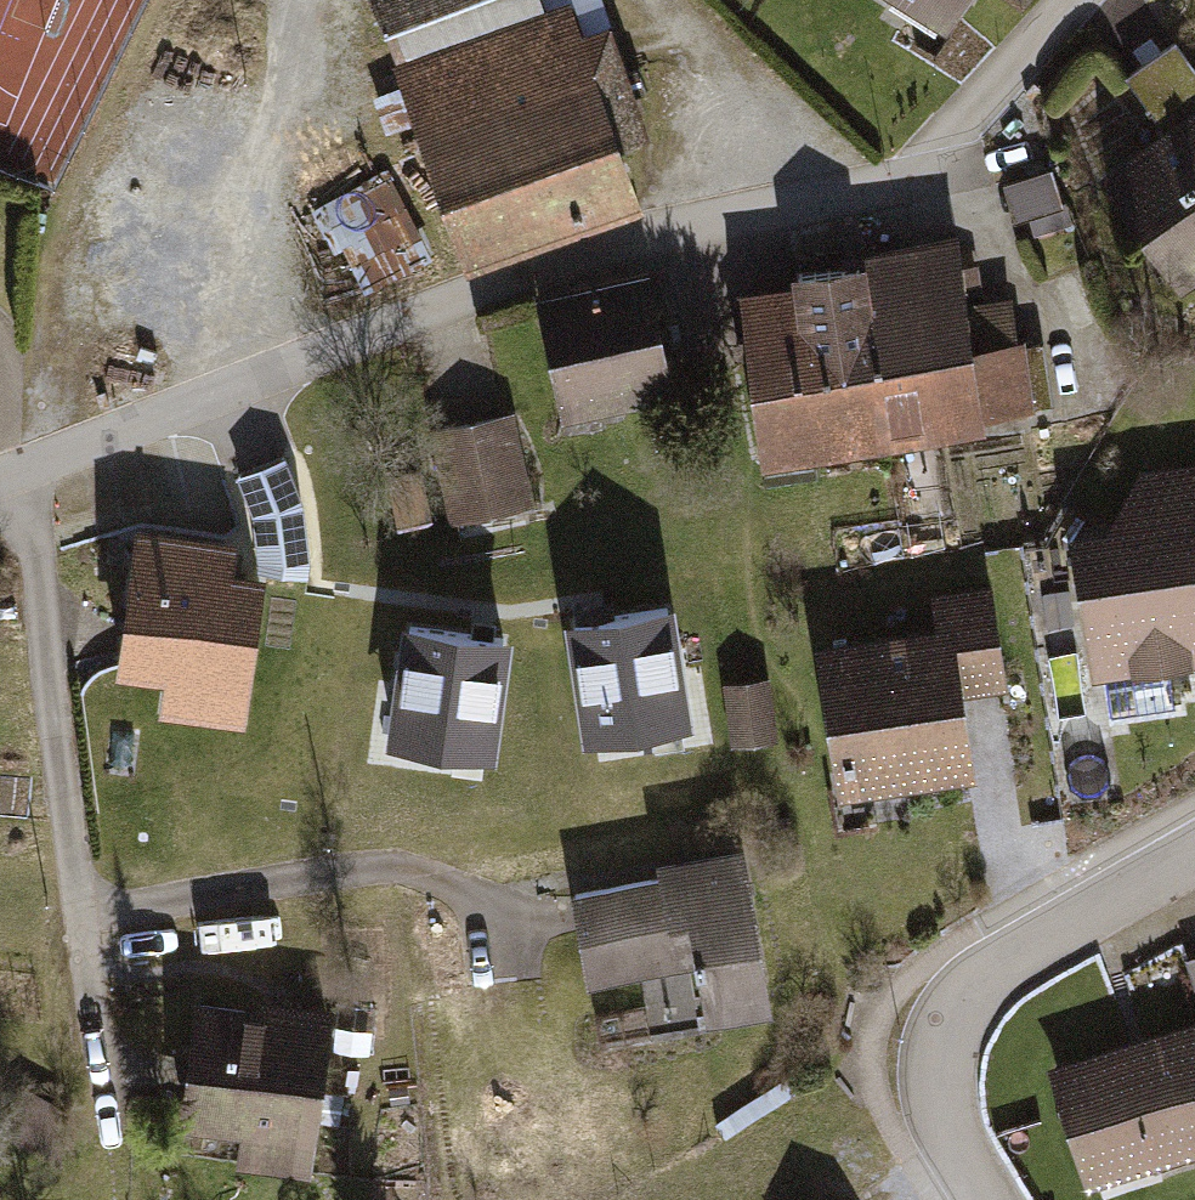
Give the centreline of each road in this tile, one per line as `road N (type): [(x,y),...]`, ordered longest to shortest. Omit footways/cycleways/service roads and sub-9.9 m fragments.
road 1 (residential): [(0,477),(484,292),(882,192),(915,175)]
road 2 (residential): [(991,1199),(937,1099),(945,1025),(995,968),(1194,849)]
road 3 (track): [(318,0),(260,280),(207,398)]
road 4 (track): [(786,217),(640,0)]
road 5 (residential): [(1069,0),(915,175)]

